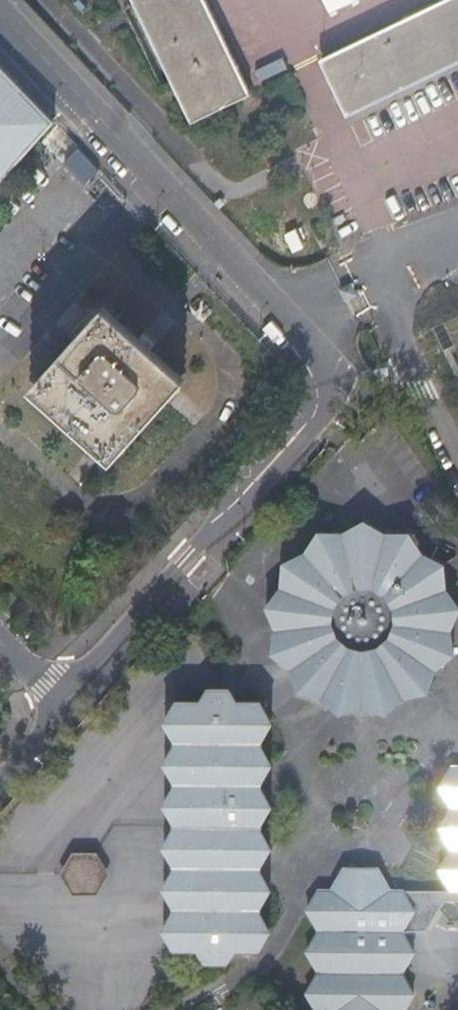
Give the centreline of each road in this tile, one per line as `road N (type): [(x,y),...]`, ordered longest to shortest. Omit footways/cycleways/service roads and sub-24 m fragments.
road 1 (residential): [(301,341),(320,378),(316,413),(61,701)]
road 2 (residential): [(301,341),(0,13)]

